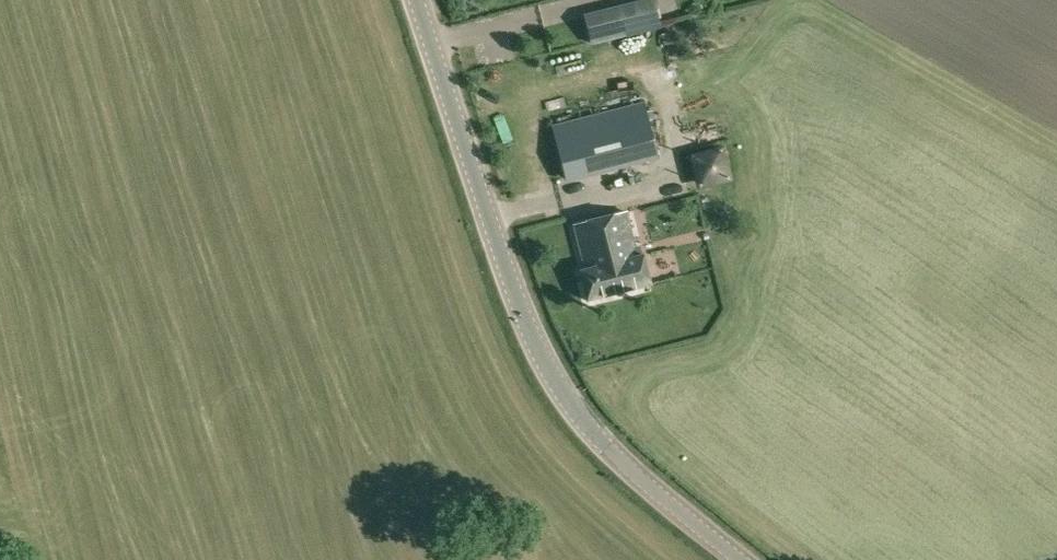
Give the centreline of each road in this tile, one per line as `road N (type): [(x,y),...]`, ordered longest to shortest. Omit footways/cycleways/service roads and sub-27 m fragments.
road 1 (tertiary): [(738,559),(630,476),(575,418),(545,368),(415,0)]

